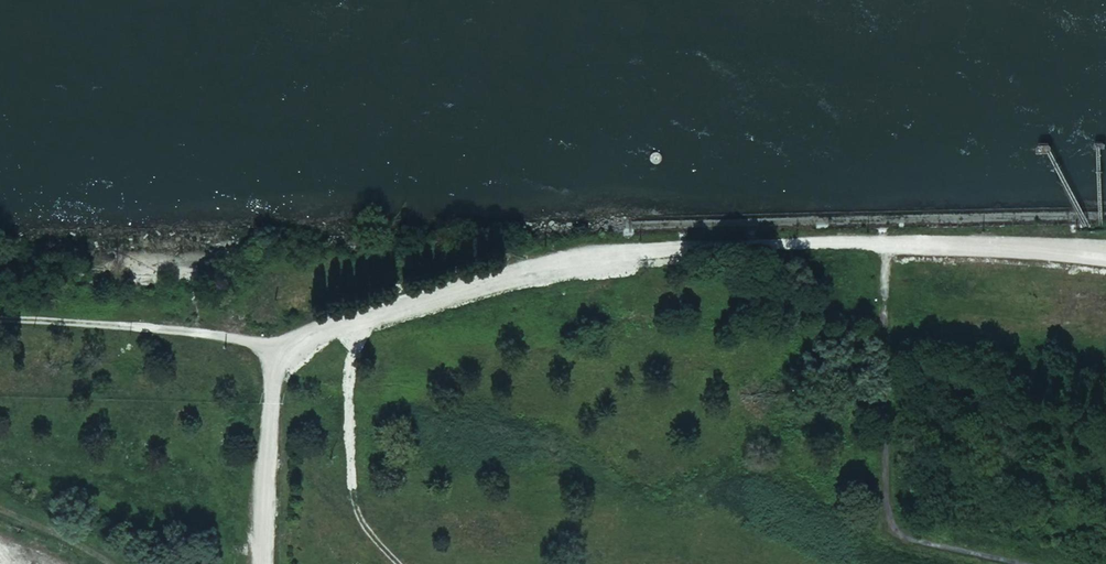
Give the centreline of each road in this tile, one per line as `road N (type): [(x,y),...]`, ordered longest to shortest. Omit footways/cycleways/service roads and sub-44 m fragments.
road 1 (track): [(0,320),(216,337),(272,354),(348,314),(542,260),(722,239),(885,240)]
road 2 (track): [(1009,563),(921,547),(889,526),(876,469),(885,240)]
road 3 (track): [(885,240),(1105,264)]
road 4 (track): [(272,354),(265,563)]

